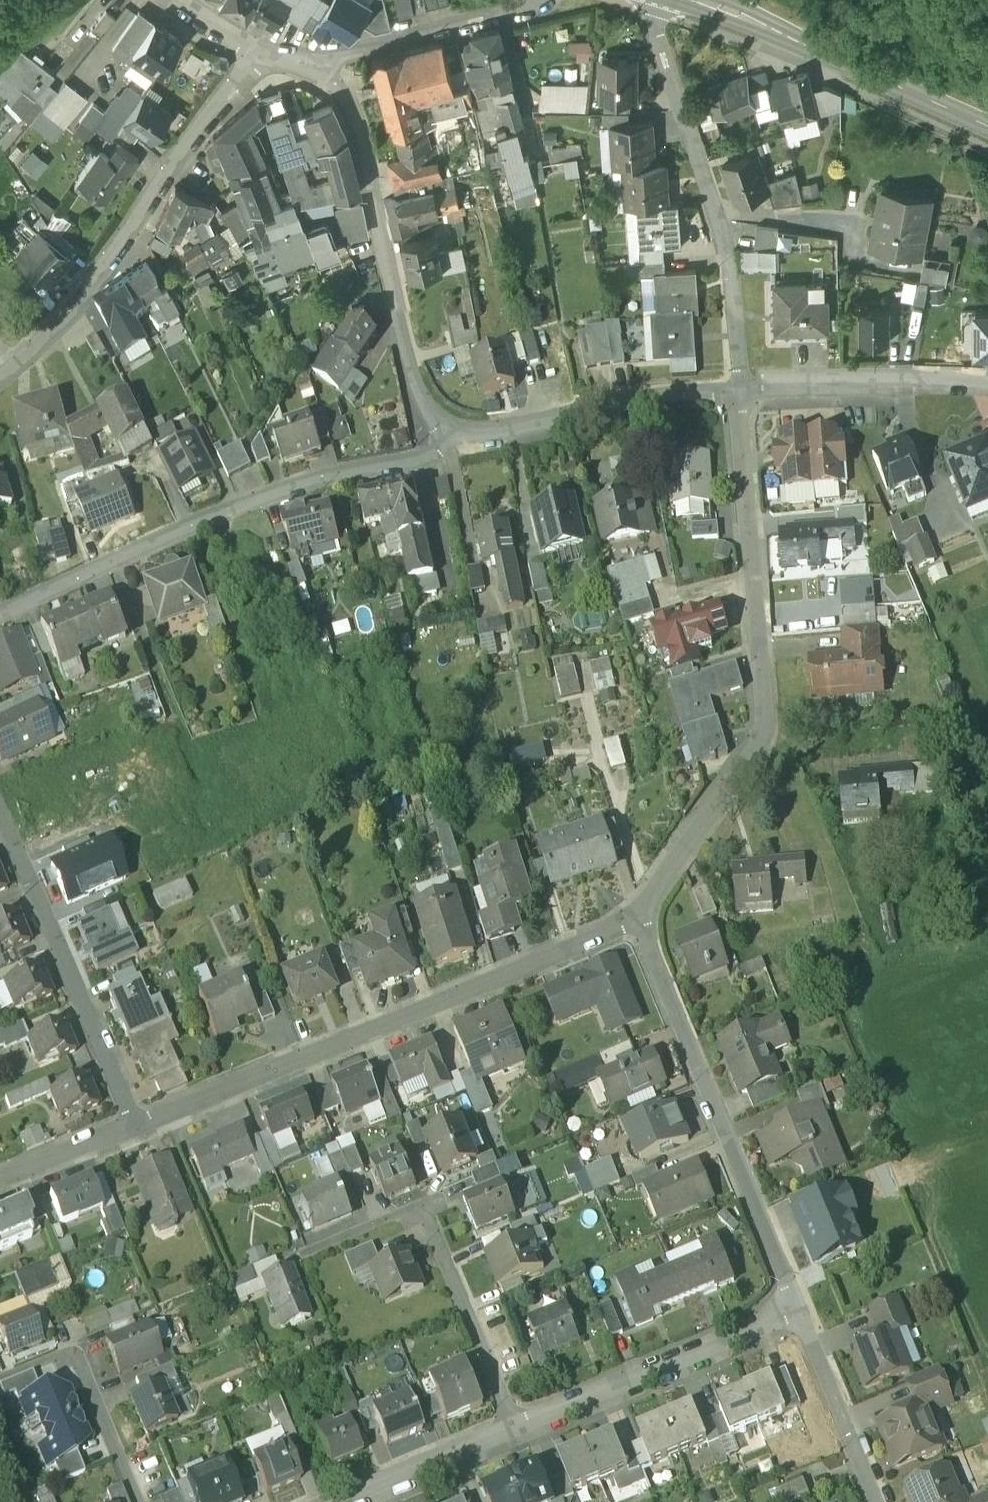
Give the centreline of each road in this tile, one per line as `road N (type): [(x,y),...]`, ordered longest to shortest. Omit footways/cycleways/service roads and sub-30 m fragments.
road 1 (residential): [(738,390),(762,720),(753,753),(639,914)]
road 2 (residential): [(639,914),(604,939),(136,1126)]
road 3 (residential): [(0,609),(220,507),(424,447),(447,419)]
road 4 (residential): [(798,1303),(639,914)]
road 5 (residential): [(262,51),(82,296),(0,373)]
road 6 (residential): [(661,0),(658,36),(732,279),(738,390)]
road 7 (residential): [(447,419),(427,398),(408,348),(353,114),(317,66)]
road 8 (residential): [(518,1427),(429,1220),(405,1214),(307,1253)]
road 9 (residential): [(0,820),(136,1126)]
road 10 (secondary): [(691,0),(987,126)]
road 11 (residential): [(518,1427),(798,1303)]
road 12 (residential): [(738,390),(596,401),(478,424),(447,419)]
road 13 (residential): [(987,390),(887,382),(738,390)]
road 14 (residential): [(554,0),(317,66)]
road 15 (residential): [(138,1501),(78,1359),(64,1354),(0,1380)]
road 16 (residential): [(880,1501),(798,1303)]
road 17 (residential): [(333,1501),(518,1427)]
road 18 (residential): [(136,1126),(0,1184)]

